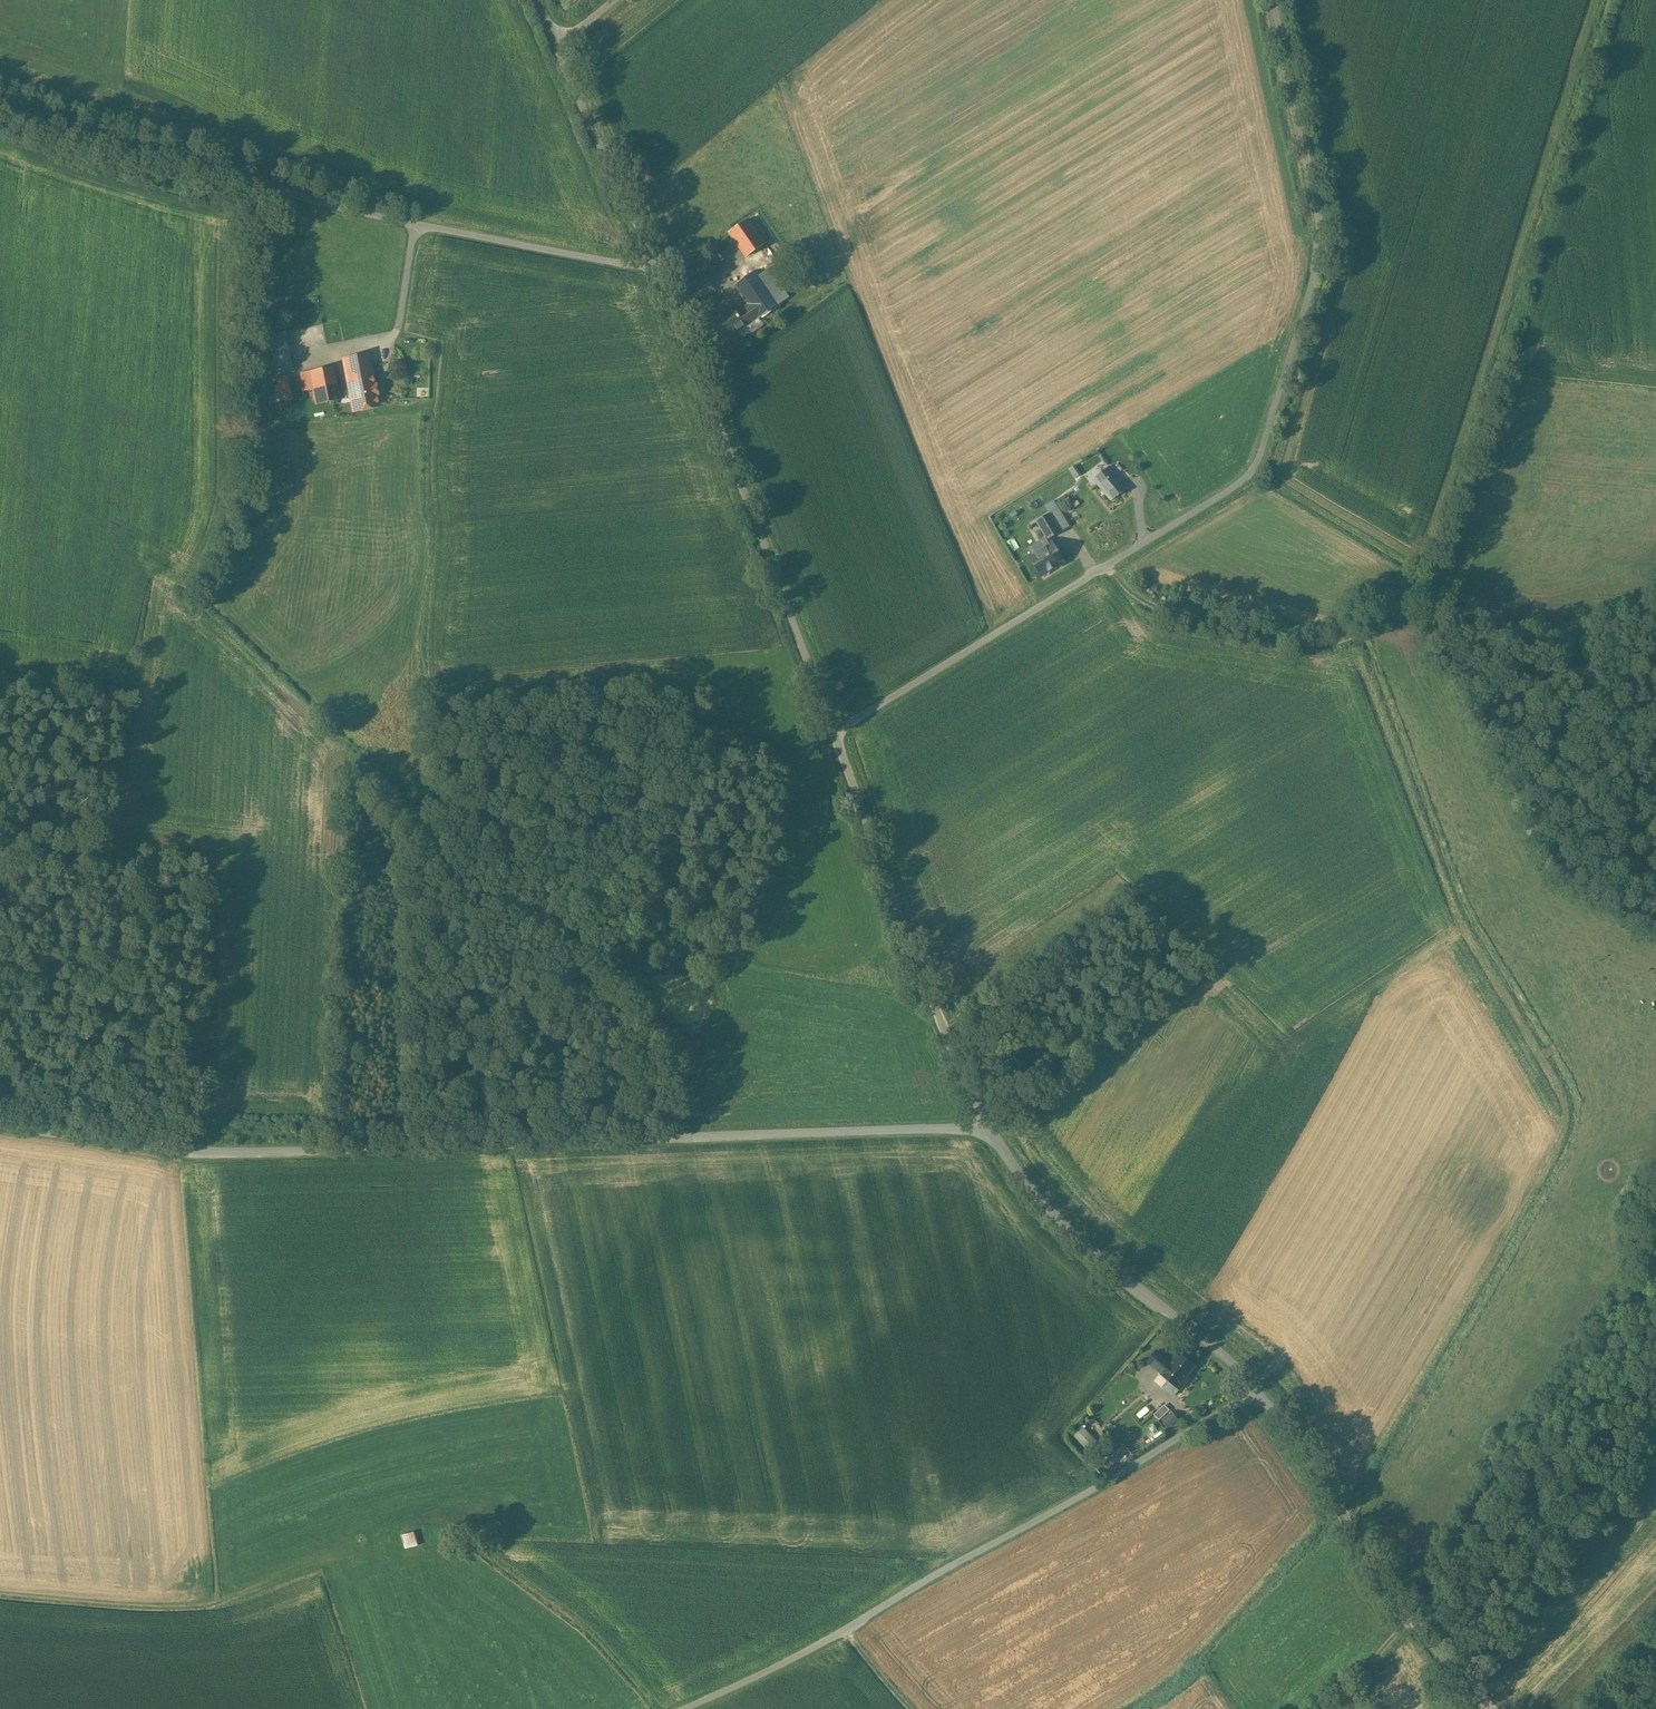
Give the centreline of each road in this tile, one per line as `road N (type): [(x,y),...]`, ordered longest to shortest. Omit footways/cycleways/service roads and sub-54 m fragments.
road 1 (unclassified): [(983,1129),(195,1153),(0,1124)]
road 2 (unclassified): [(1276,0),(1323,241),(1258,460),(1241,482),(839,732)]
road 3 (unclassified): [(0,101),(315,201),(659,269)]
road 4 (unclassified): [(671,1708),(846,1630),(1258,1391)]
road 5 (unclassified): [(659,269),(839,732)]
road 6 (unclassified): [(839,732),(983,1129)]
road 7 (unclassified): [(1258,1391),(1327,1486),(1395,1604),(1485,1708)]
road 8 (unclassified): [(983,1129),(1072,1233),(1258,1391)]
road 9 (track): [(1101,569),(1166,613),(1328,643),(1434,584)]
road 10 (track): [(262,532),(255,521),(268,185)]
road 11 (unclassified): [(559,41),(659,269)]

